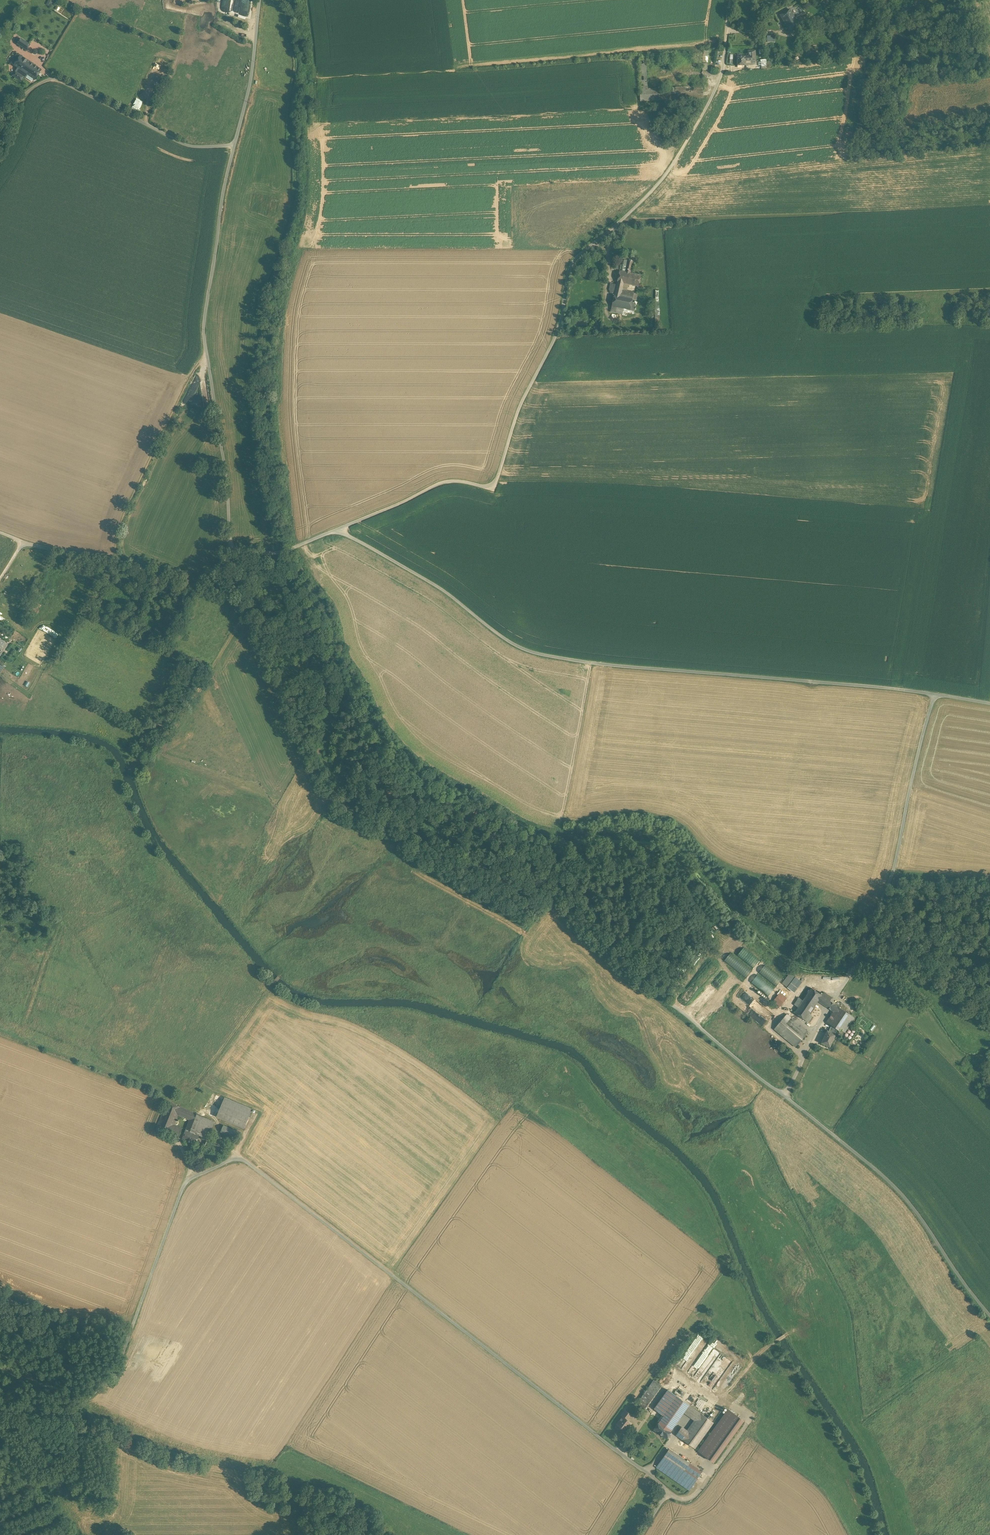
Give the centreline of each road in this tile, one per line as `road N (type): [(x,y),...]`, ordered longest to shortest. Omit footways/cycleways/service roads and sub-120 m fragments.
road 1 (unclassified): [(232,551),(244,611),(324,793),(557,902),(585,938),(889,1181),(989,1316)]
road 2 (secondary): [(0,740),(91,702),(454,456),(655,0)]
road 3 (residential): [(0,1417),(73,1411),(114,1373),(184,1185),(243,1159),(664,1486),(641,1534)]
road 4 (unclassified): [(732,0),(720,73),(680,154),(572,264),(560,325),(520,405),(493,489),(443,482),(289,549),(232,551)]
road 5 (track): [(937,694),(537,653),(335,530)]
road 6 (unclassified): [(235,146),(204,324),(232,551)]
road 7 (track): [(833,1002),(897,864),(937,694)]
road 8 (unclassified): [(0,121),(54,77),(175,140),(235,146)]
road 9 (track): [(206,350),(124,515),(115,560)]
road 10 (unclassified): [(232,551),(187,586),(119,561),(23,544)]
road 11 (track): [(852,967),(811,965),(782,953),(746,917),(747,885)]
road 12 (unclassified): [(260,0),(235,146)]

